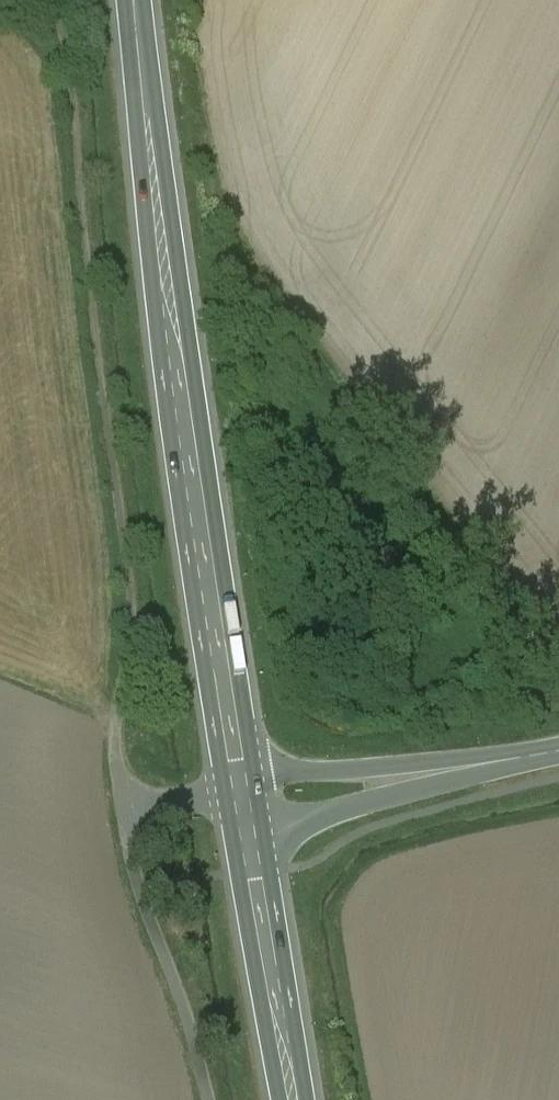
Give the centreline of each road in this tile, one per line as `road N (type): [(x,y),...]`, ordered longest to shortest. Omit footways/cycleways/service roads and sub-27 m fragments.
road 1 (unclassified): [(45,0),(63,32),(128,601),(114,721),(123,808)]
road 2 (secondary): [(134,0),(184,428),(240,798)]
road 3 (tertiary): [(558,750),(240,798)]
road 4 (secondary): [(240,798),(294,1099)]
road 5 (unclassified): [(123,808),(139,888),(209,1099)]

